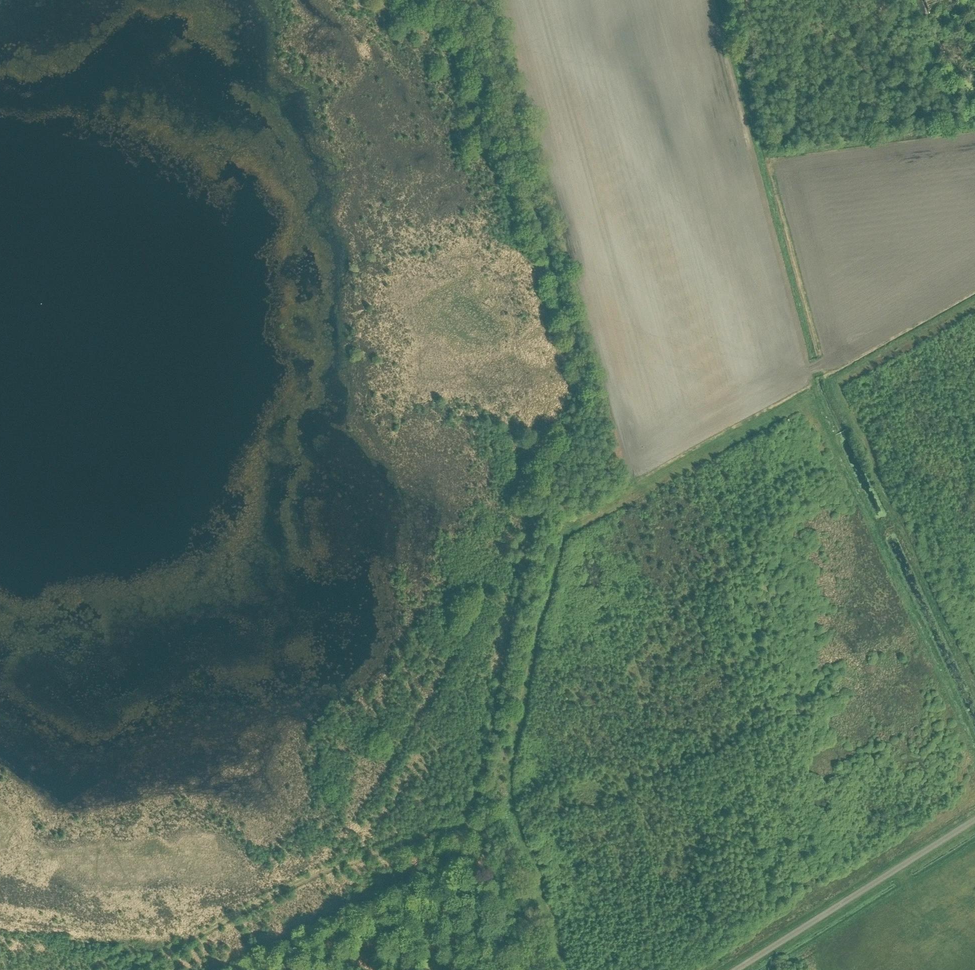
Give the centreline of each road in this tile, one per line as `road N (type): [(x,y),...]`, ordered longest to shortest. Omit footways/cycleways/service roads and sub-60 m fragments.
road 1 (track): [(144,969),(335,869),(473,822)]
road 2 (unclassified): [(736,969),(974,820)]
road 3 (track): [(473,822),(517,969)]

